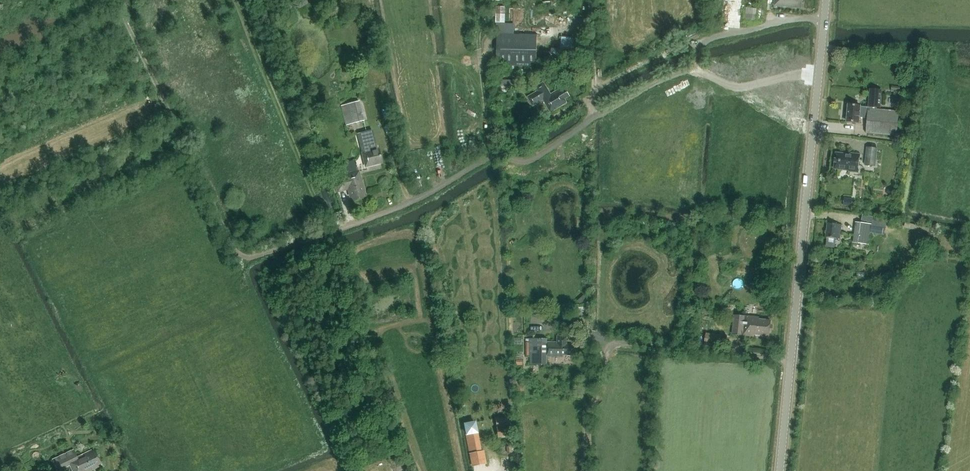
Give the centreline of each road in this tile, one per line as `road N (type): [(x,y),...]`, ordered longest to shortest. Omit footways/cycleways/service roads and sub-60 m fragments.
road 1 (secondary): [(780,470),(826,0)]
road 2 (track): [(586,470),(591,414),(615,338),(790,359)]

